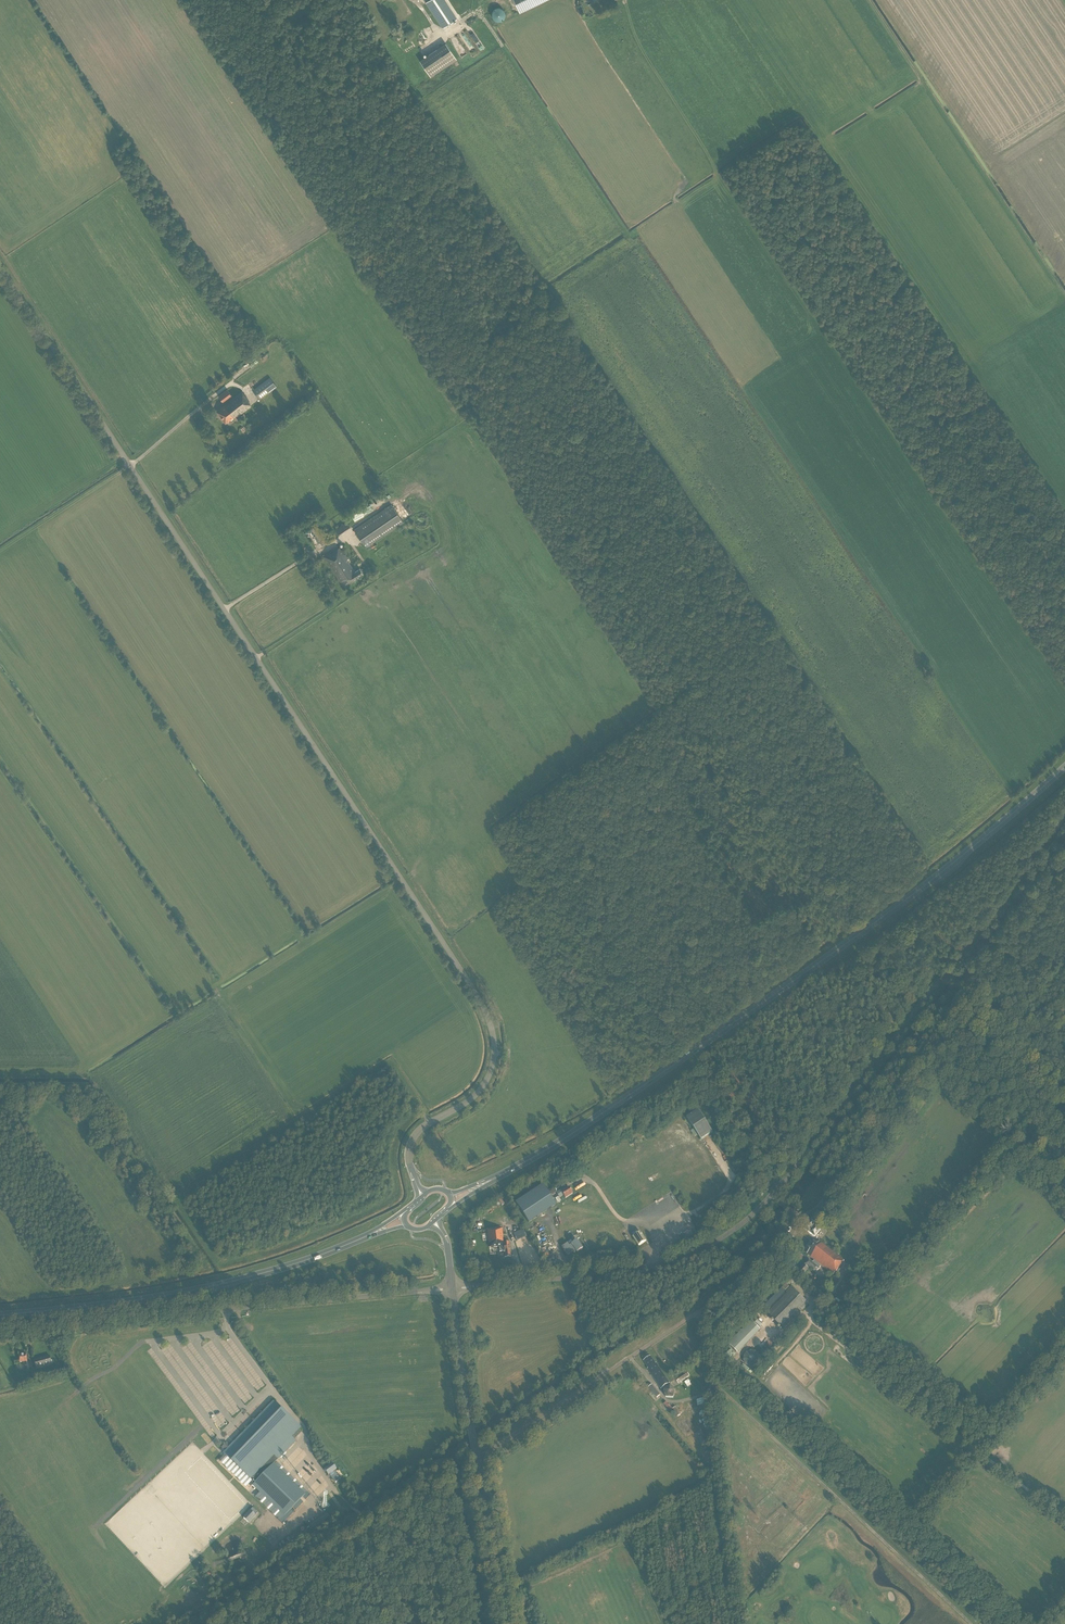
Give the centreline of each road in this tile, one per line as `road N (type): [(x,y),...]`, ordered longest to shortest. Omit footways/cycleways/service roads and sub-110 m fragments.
road 1 (tertiary): [(417,1185),(409,1156),(416,1135),(487,1081),(494,1053),(488,1016),(0,264)]
road 2 (unclassified): [(771,1195),(1064,817)]
road 3 (trunk): [(692,1053),(933,879),(1064,767)]
road 4 (unclassified): [(0,1329),(452,1288)]
road 5 (unclassified): [(476,1457),(751,1275),(794,1230),(794,1214),(771,1195)]
road 6 (track): [(732,1362),(1012,1623)]
road 7 (trunk): [(0,1315),(209,1287),(367,1236)]
road 8 (unclassified): [(452,1288),(667,1263),(727,1234),(771,1195)]
road 9 (track): [(1064,1519),(812,1321)]
road 10 (trunk): [(692,1053),(495,1178)]
road 11 (track): [(368,1520),(422,1484),(435,1485),(461,1623)]
road 12 (track): [(838,1182),(956,1005)]
road 13 (tertiary): [(476,1457),(452,1288)]
road 14 (tertiary): [(507,1623),(476,1457)]
road 15 (track): [(967,984),(1064,856)]
road 16 (track): [(144,1623),(221,1538),(259,1530)]
road 17 (track): [(1064,1109),(976,1023)]

